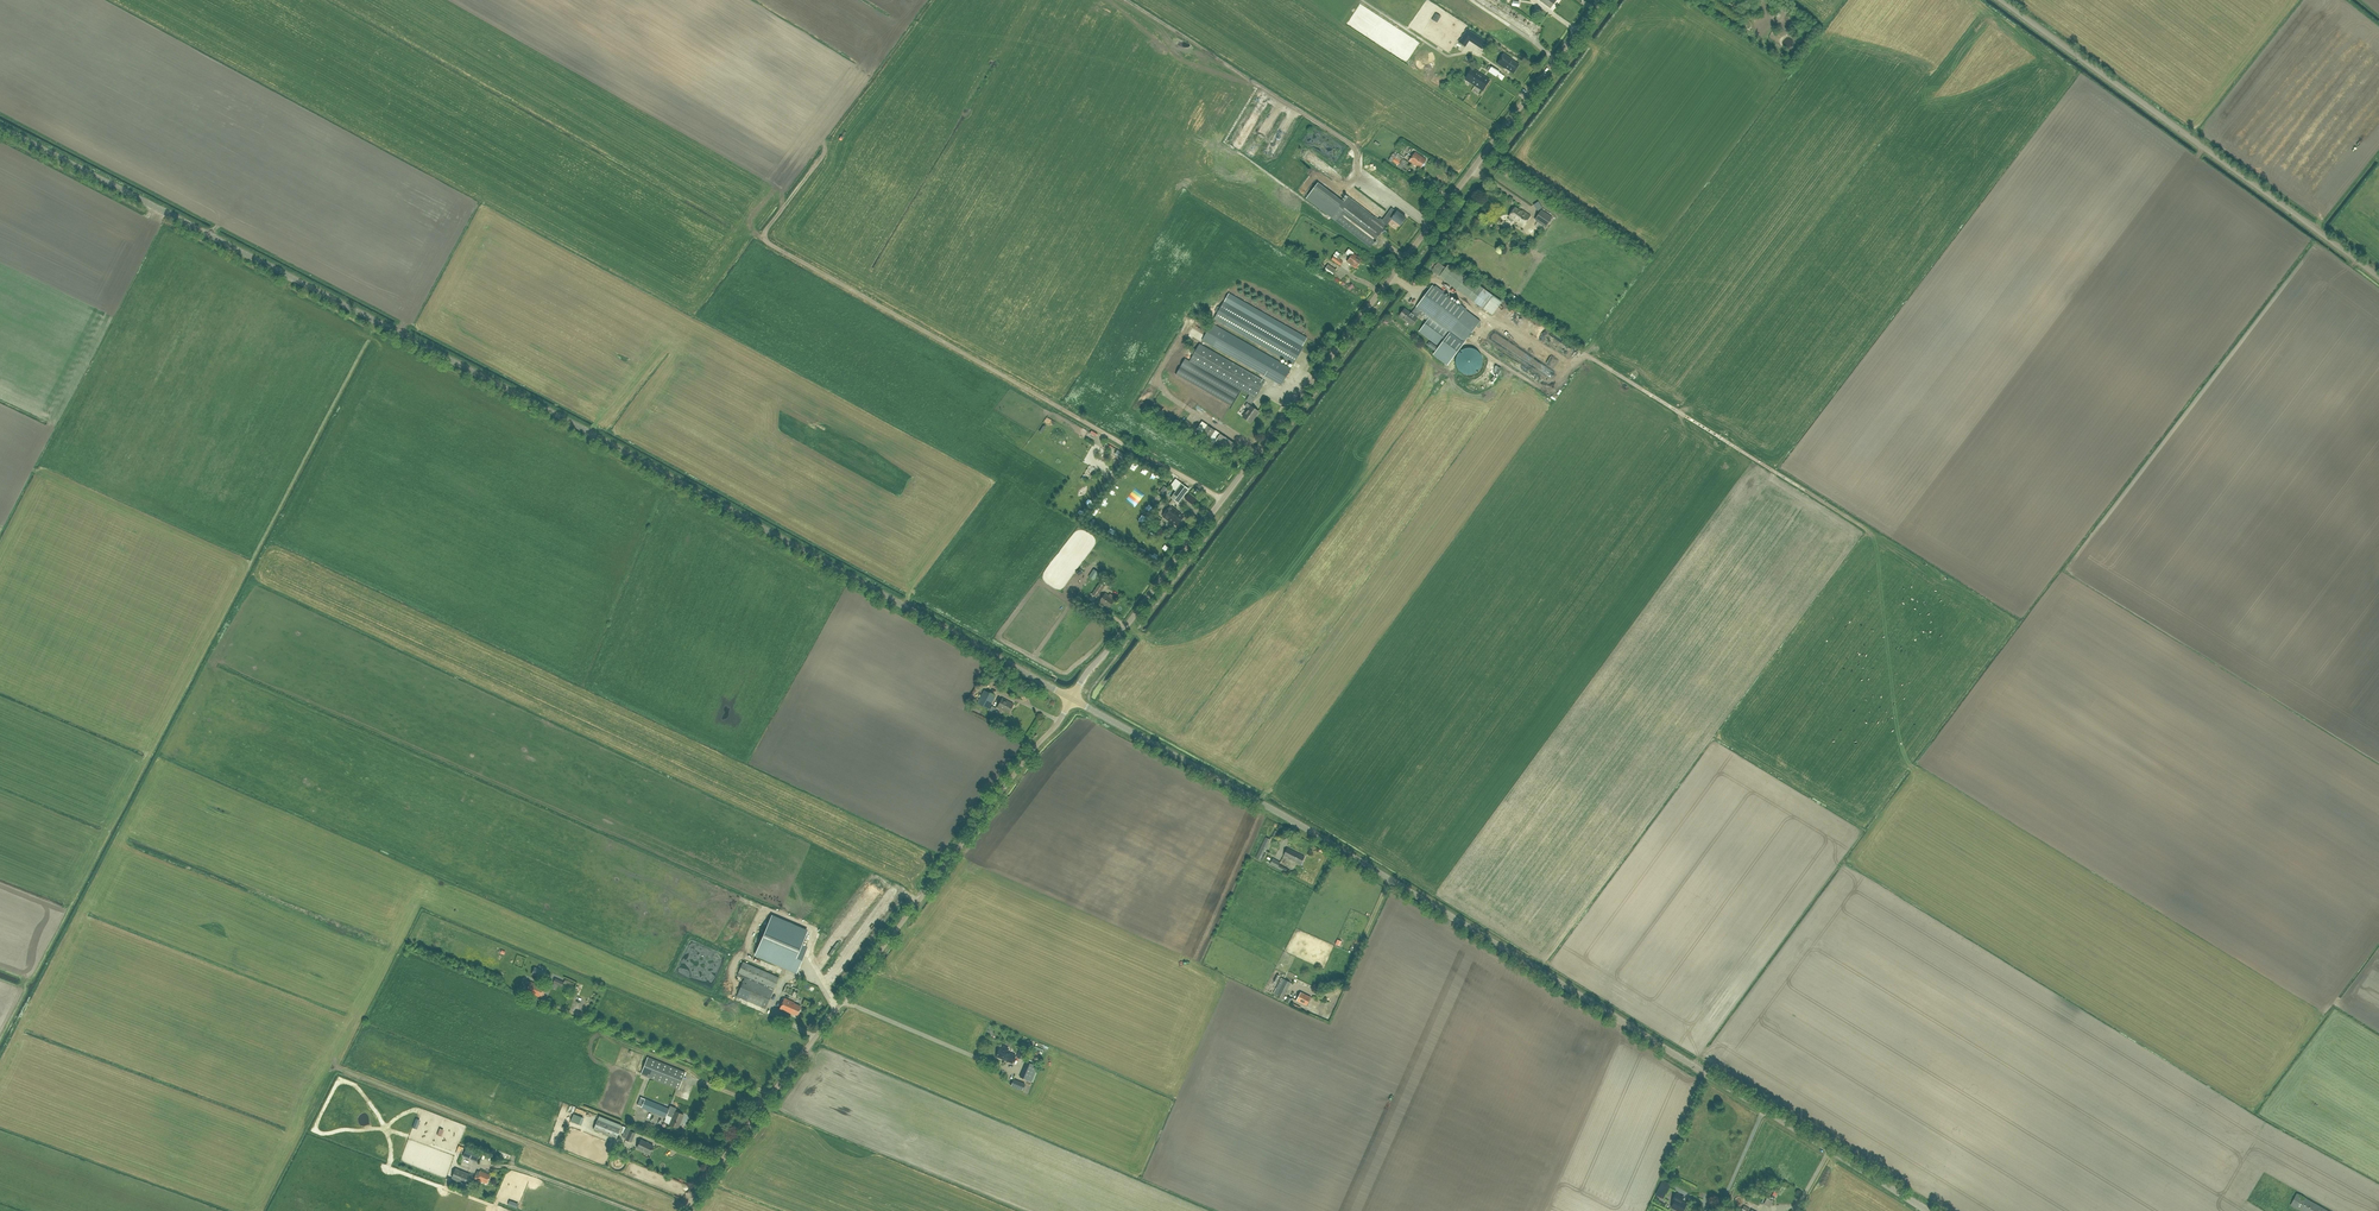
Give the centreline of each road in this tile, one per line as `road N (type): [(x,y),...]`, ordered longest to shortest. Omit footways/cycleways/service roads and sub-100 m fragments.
road 1 (unclassified): [(1071,698),(636,459),(0,128)]
road 2 (unclassified): [(1930,1210),(1318,835),(1071,698)]
road 3 (unclassified): [(1071,698),(1600,0)]
road 4 (track): [(1223,499),(767,243),(766,230),(826,149),(823,134)]
road 5 (unclassified): [(683,1210),(1071,698)]
road 6 (unclassified): [(2378,278),(2001,0)]
road 7 (track): [(1430,222),(1359,169),(1356,147),(1128,0)]

